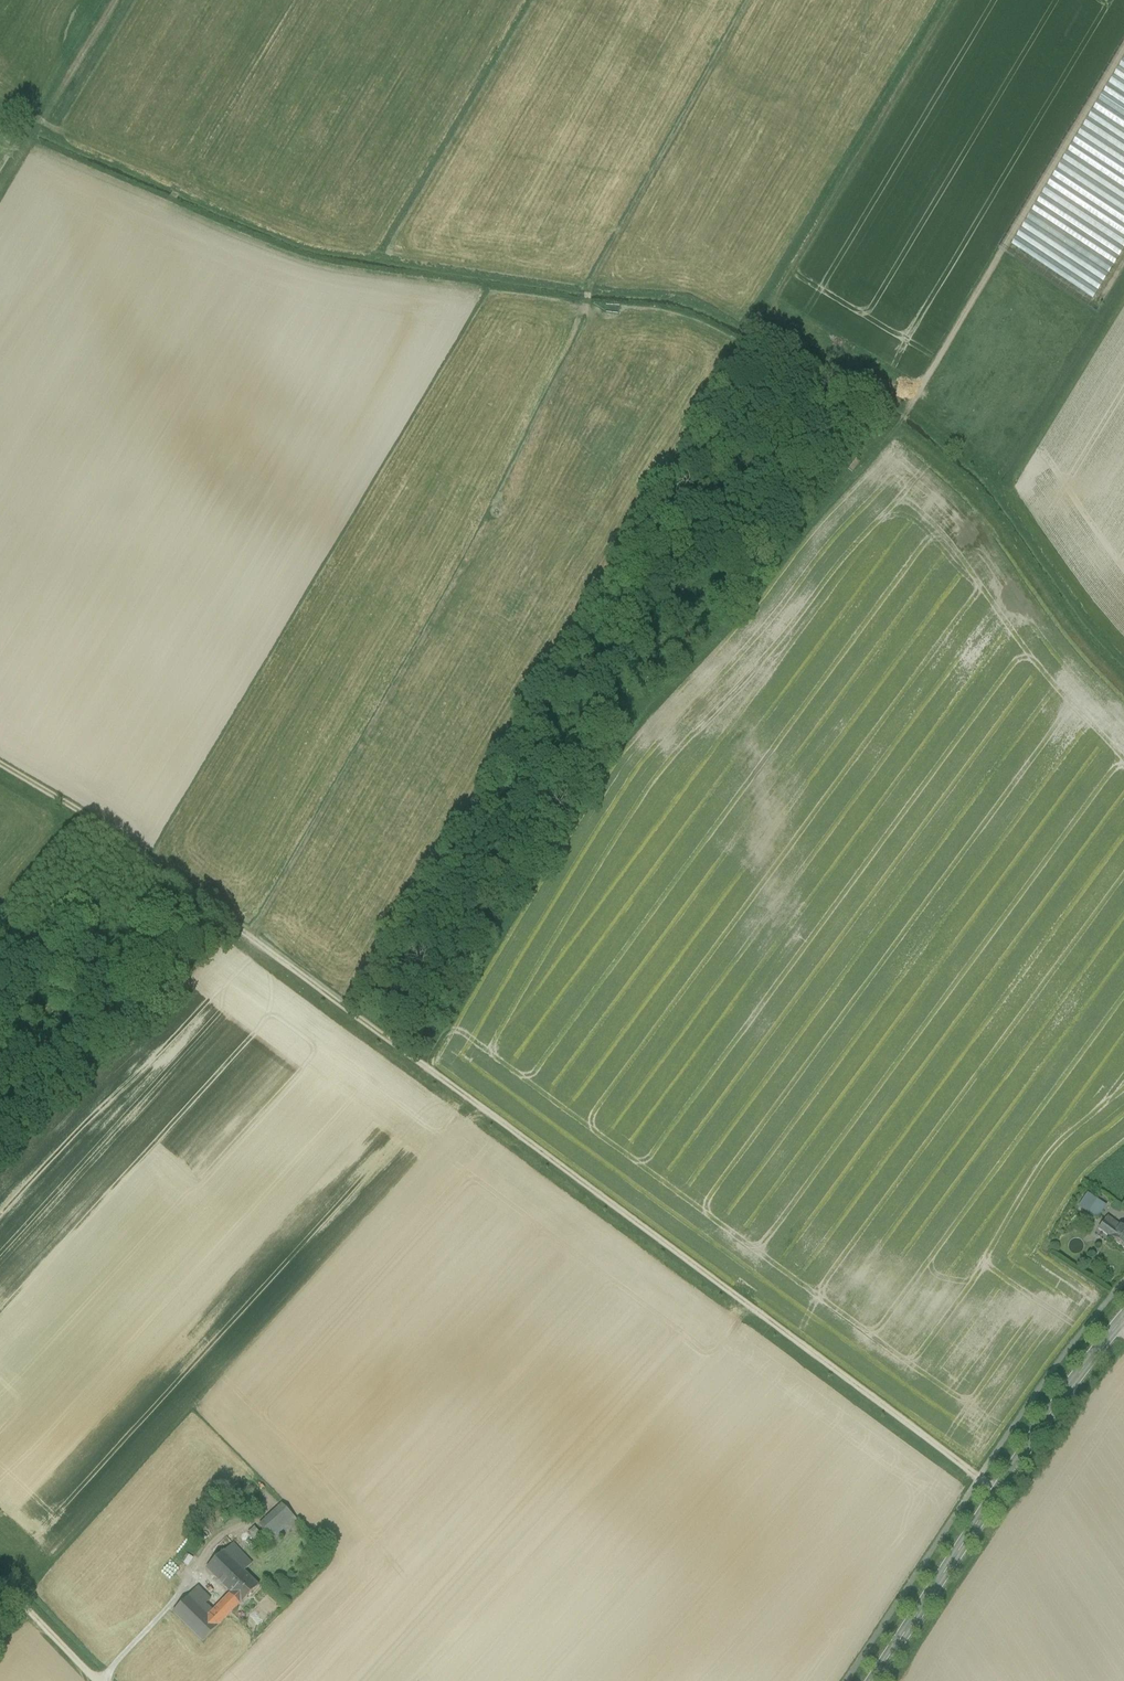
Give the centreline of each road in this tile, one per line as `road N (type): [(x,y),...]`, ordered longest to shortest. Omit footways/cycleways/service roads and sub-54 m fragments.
road 1 (track): [(0,762),(179,877),(998,1489)]
road 2 (tertiary): [(872,1680),(1123,1320)]
road 3 (track): [(119,0),(0,194)]
road 4 (track): [(107,1680),(0,1570)]

